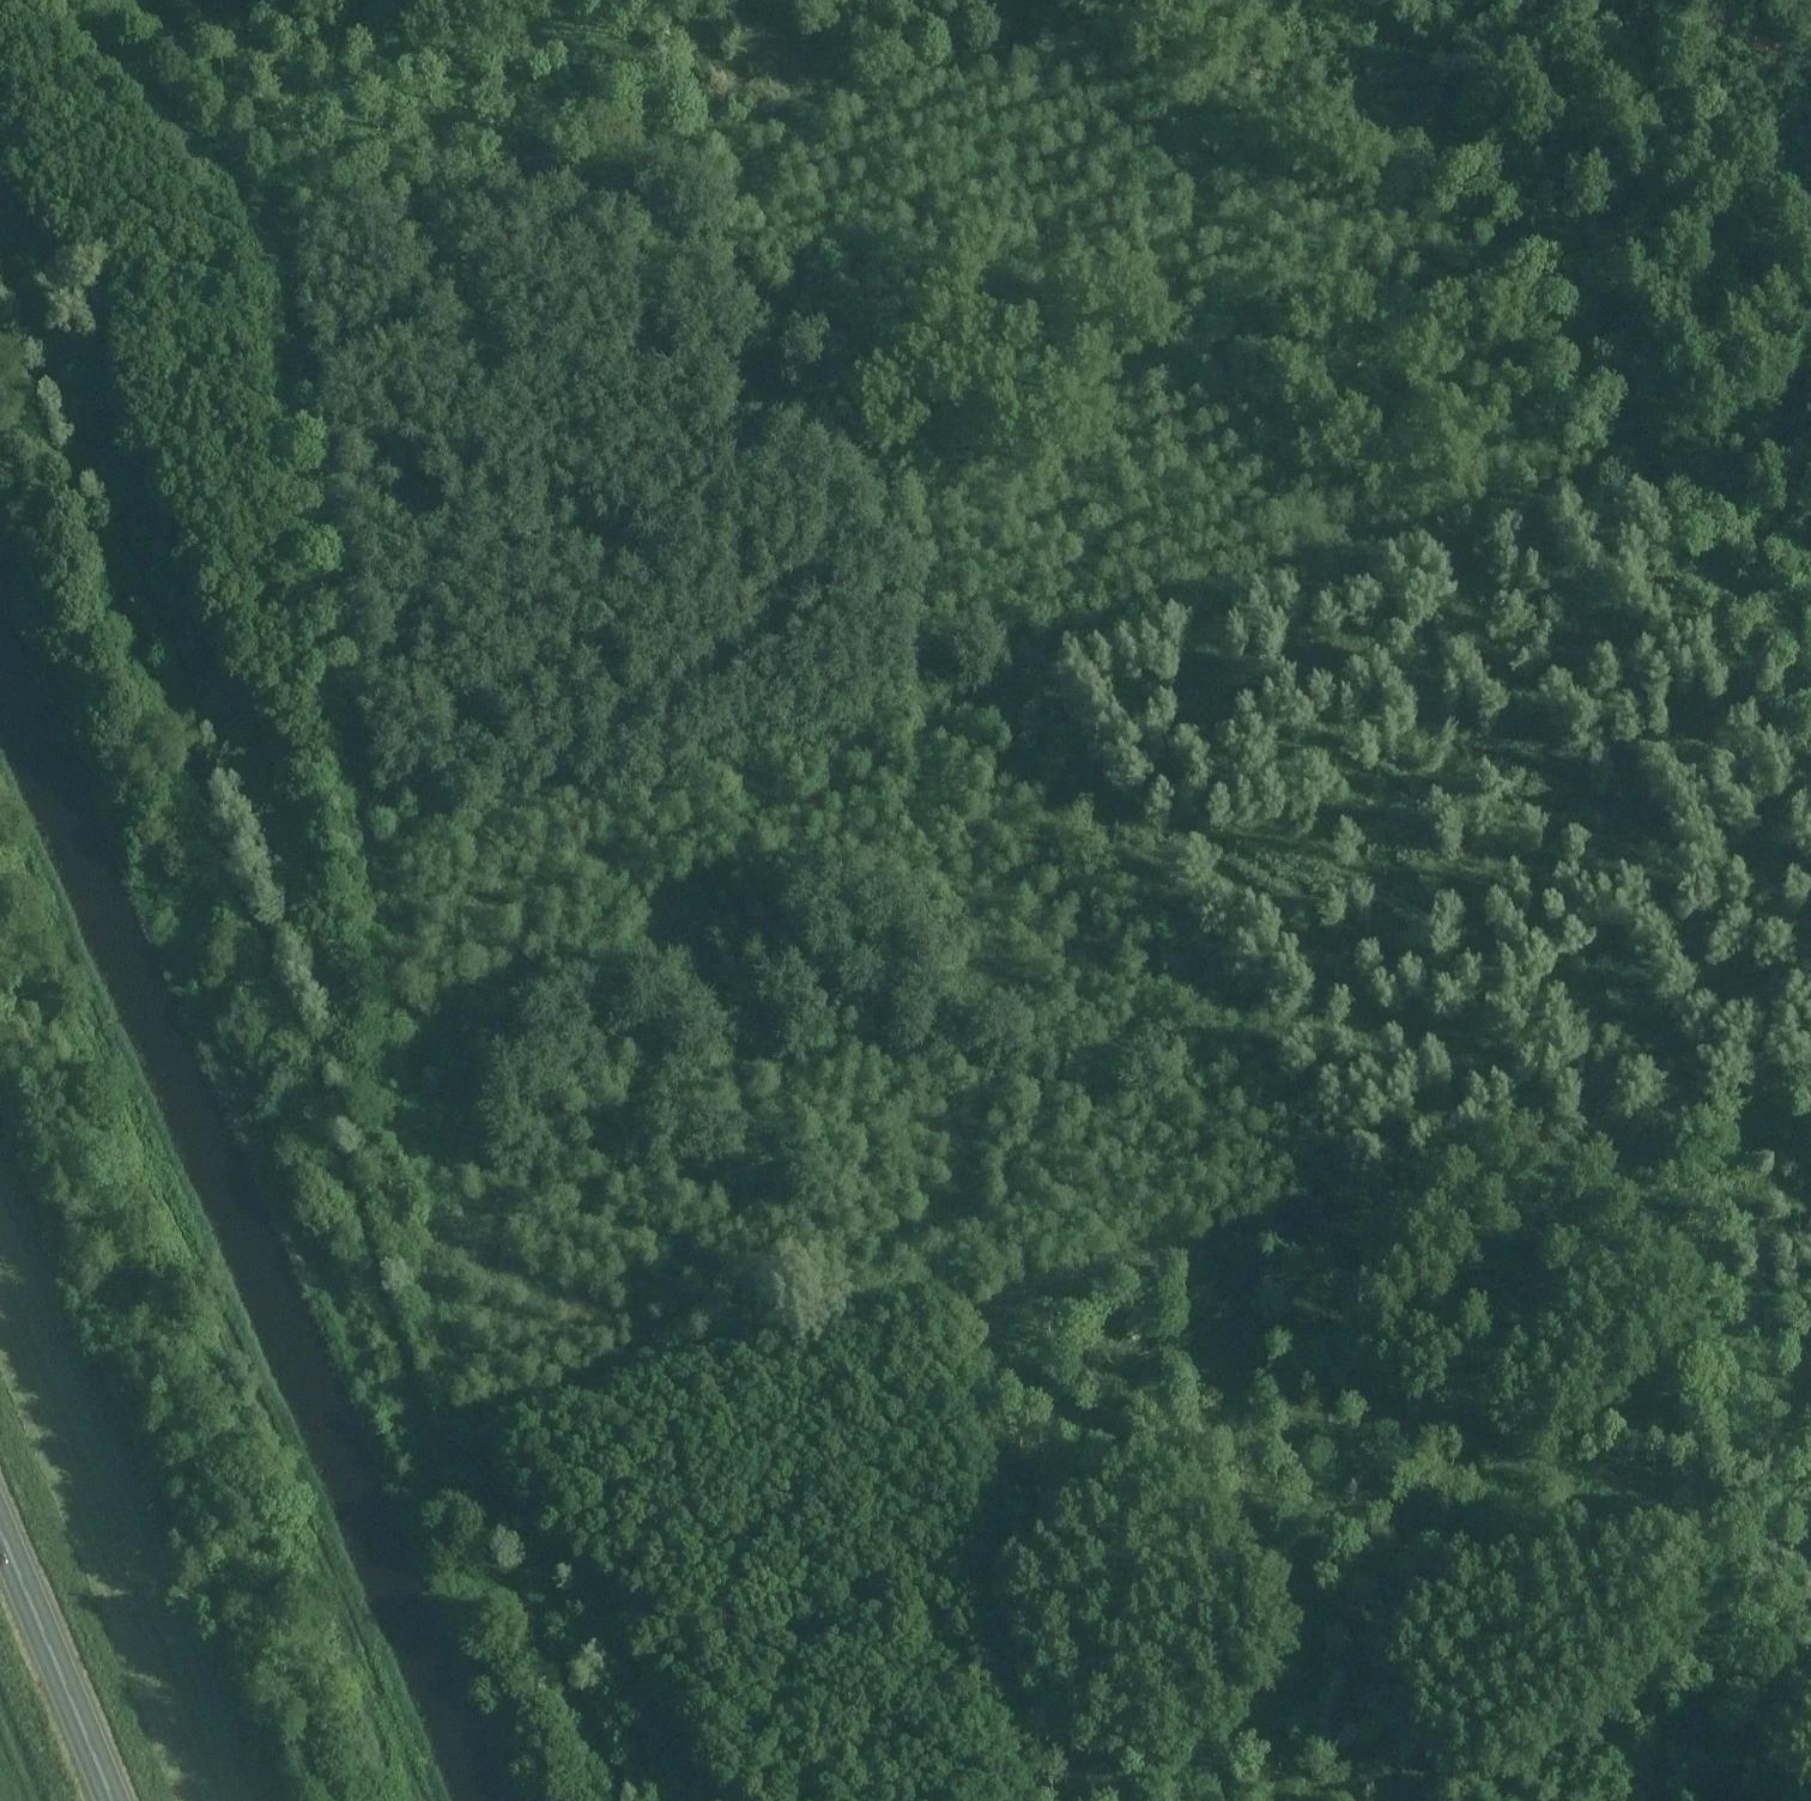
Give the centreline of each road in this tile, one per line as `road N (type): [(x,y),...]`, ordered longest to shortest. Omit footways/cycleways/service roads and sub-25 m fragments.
road 1 (trunk): [(110,1800),(0,1529)]

